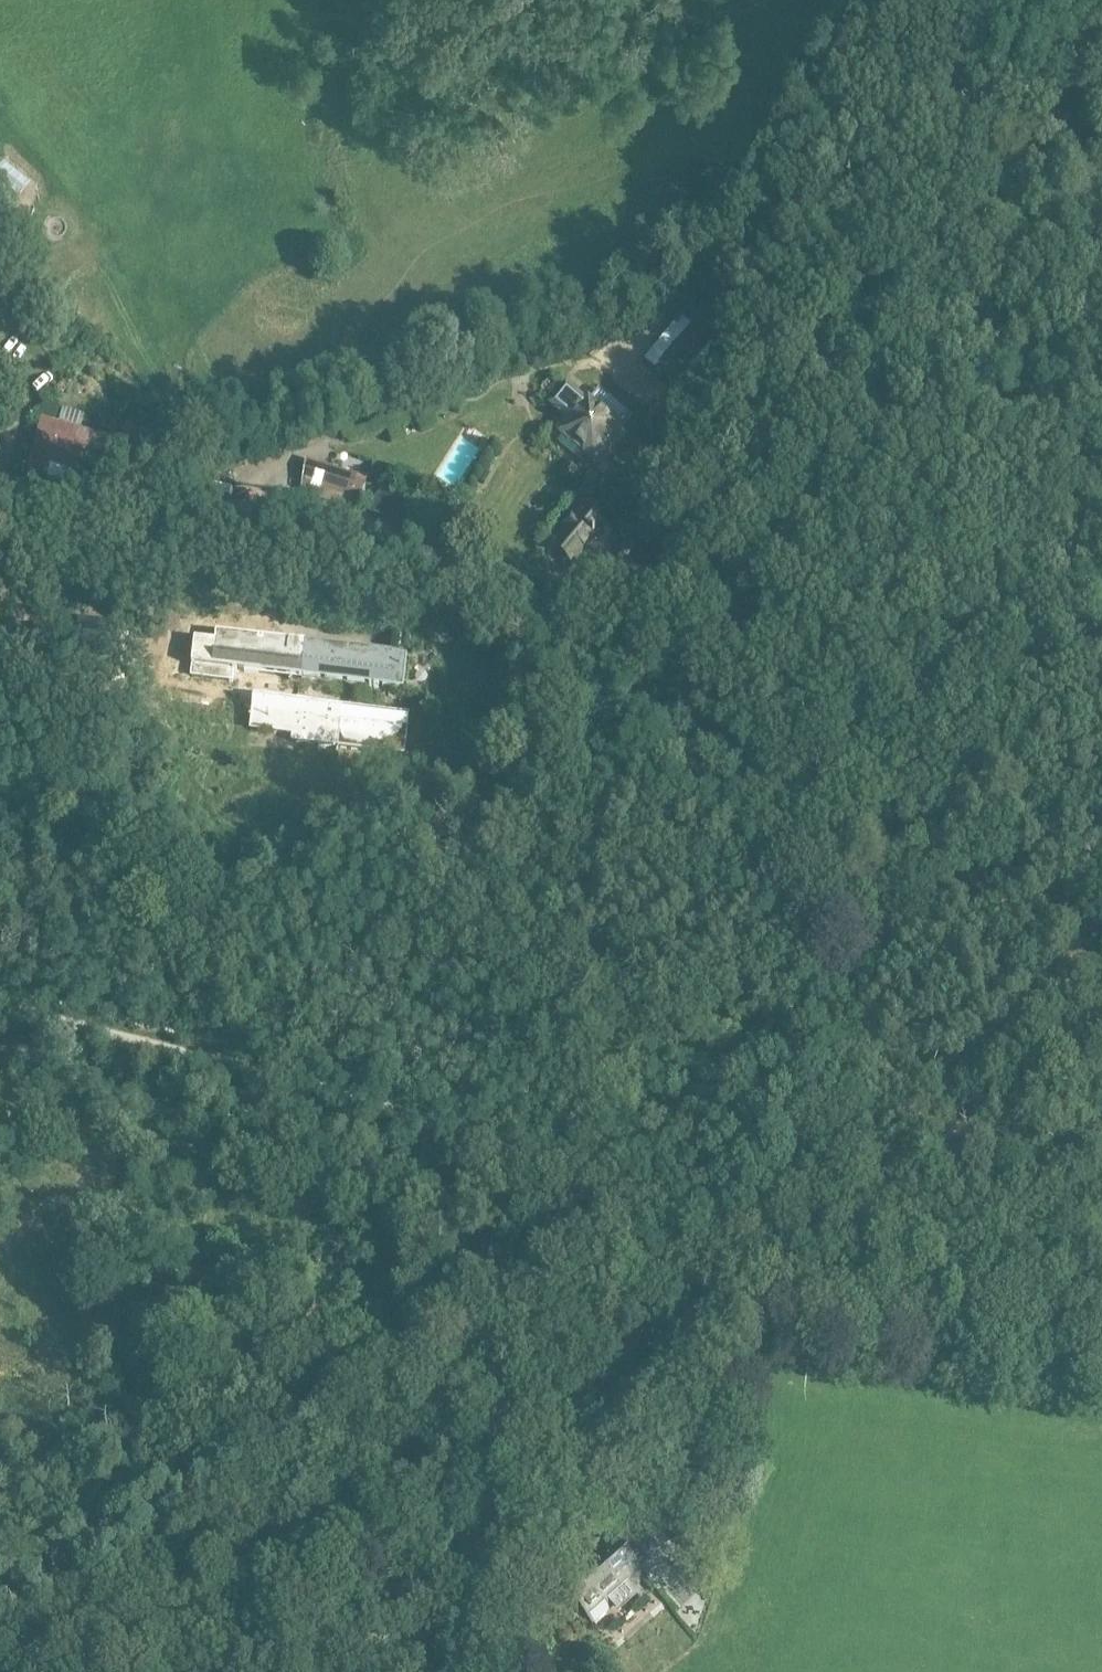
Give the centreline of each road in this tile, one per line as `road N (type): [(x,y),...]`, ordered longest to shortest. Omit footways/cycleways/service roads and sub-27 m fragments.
road 1 (track): [(744,1227),(841,1068),(844,1011),(810,931),(643,702),(499,578),(344,510),(169,498),(52,524),(0,547)]
road 2 (track): [(257,1671),(291,1615),(393,1533),(504,1513),(637,1401),(735,1302)]
road 3 (track): [(482,1123),(0,1002)]
road 4 (track): [(1101,1341),(912,1322),(809,1296),(769,1260)]
road 5 (track): [(637,1401),(499,1630),(487,1671)]
road 6 (track): [(744,1227),(482,1123)]
road 7 (track): [(278,618),(243,503)]

